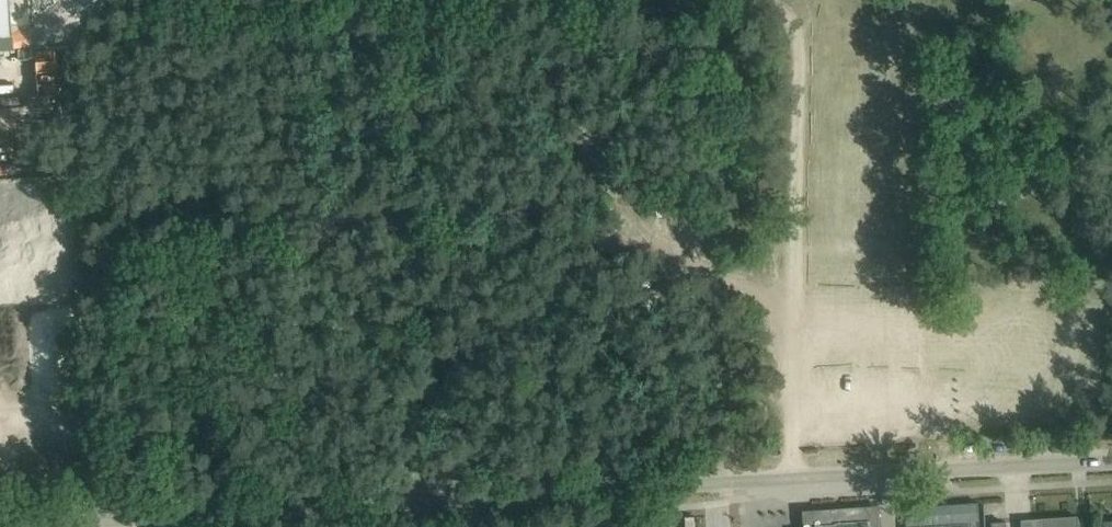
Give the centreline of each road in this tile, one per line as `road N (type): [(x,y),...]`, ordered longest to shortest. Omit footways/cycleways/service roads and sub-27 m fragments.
road 1 (unclassified): [(0,526),(1111,451)]

